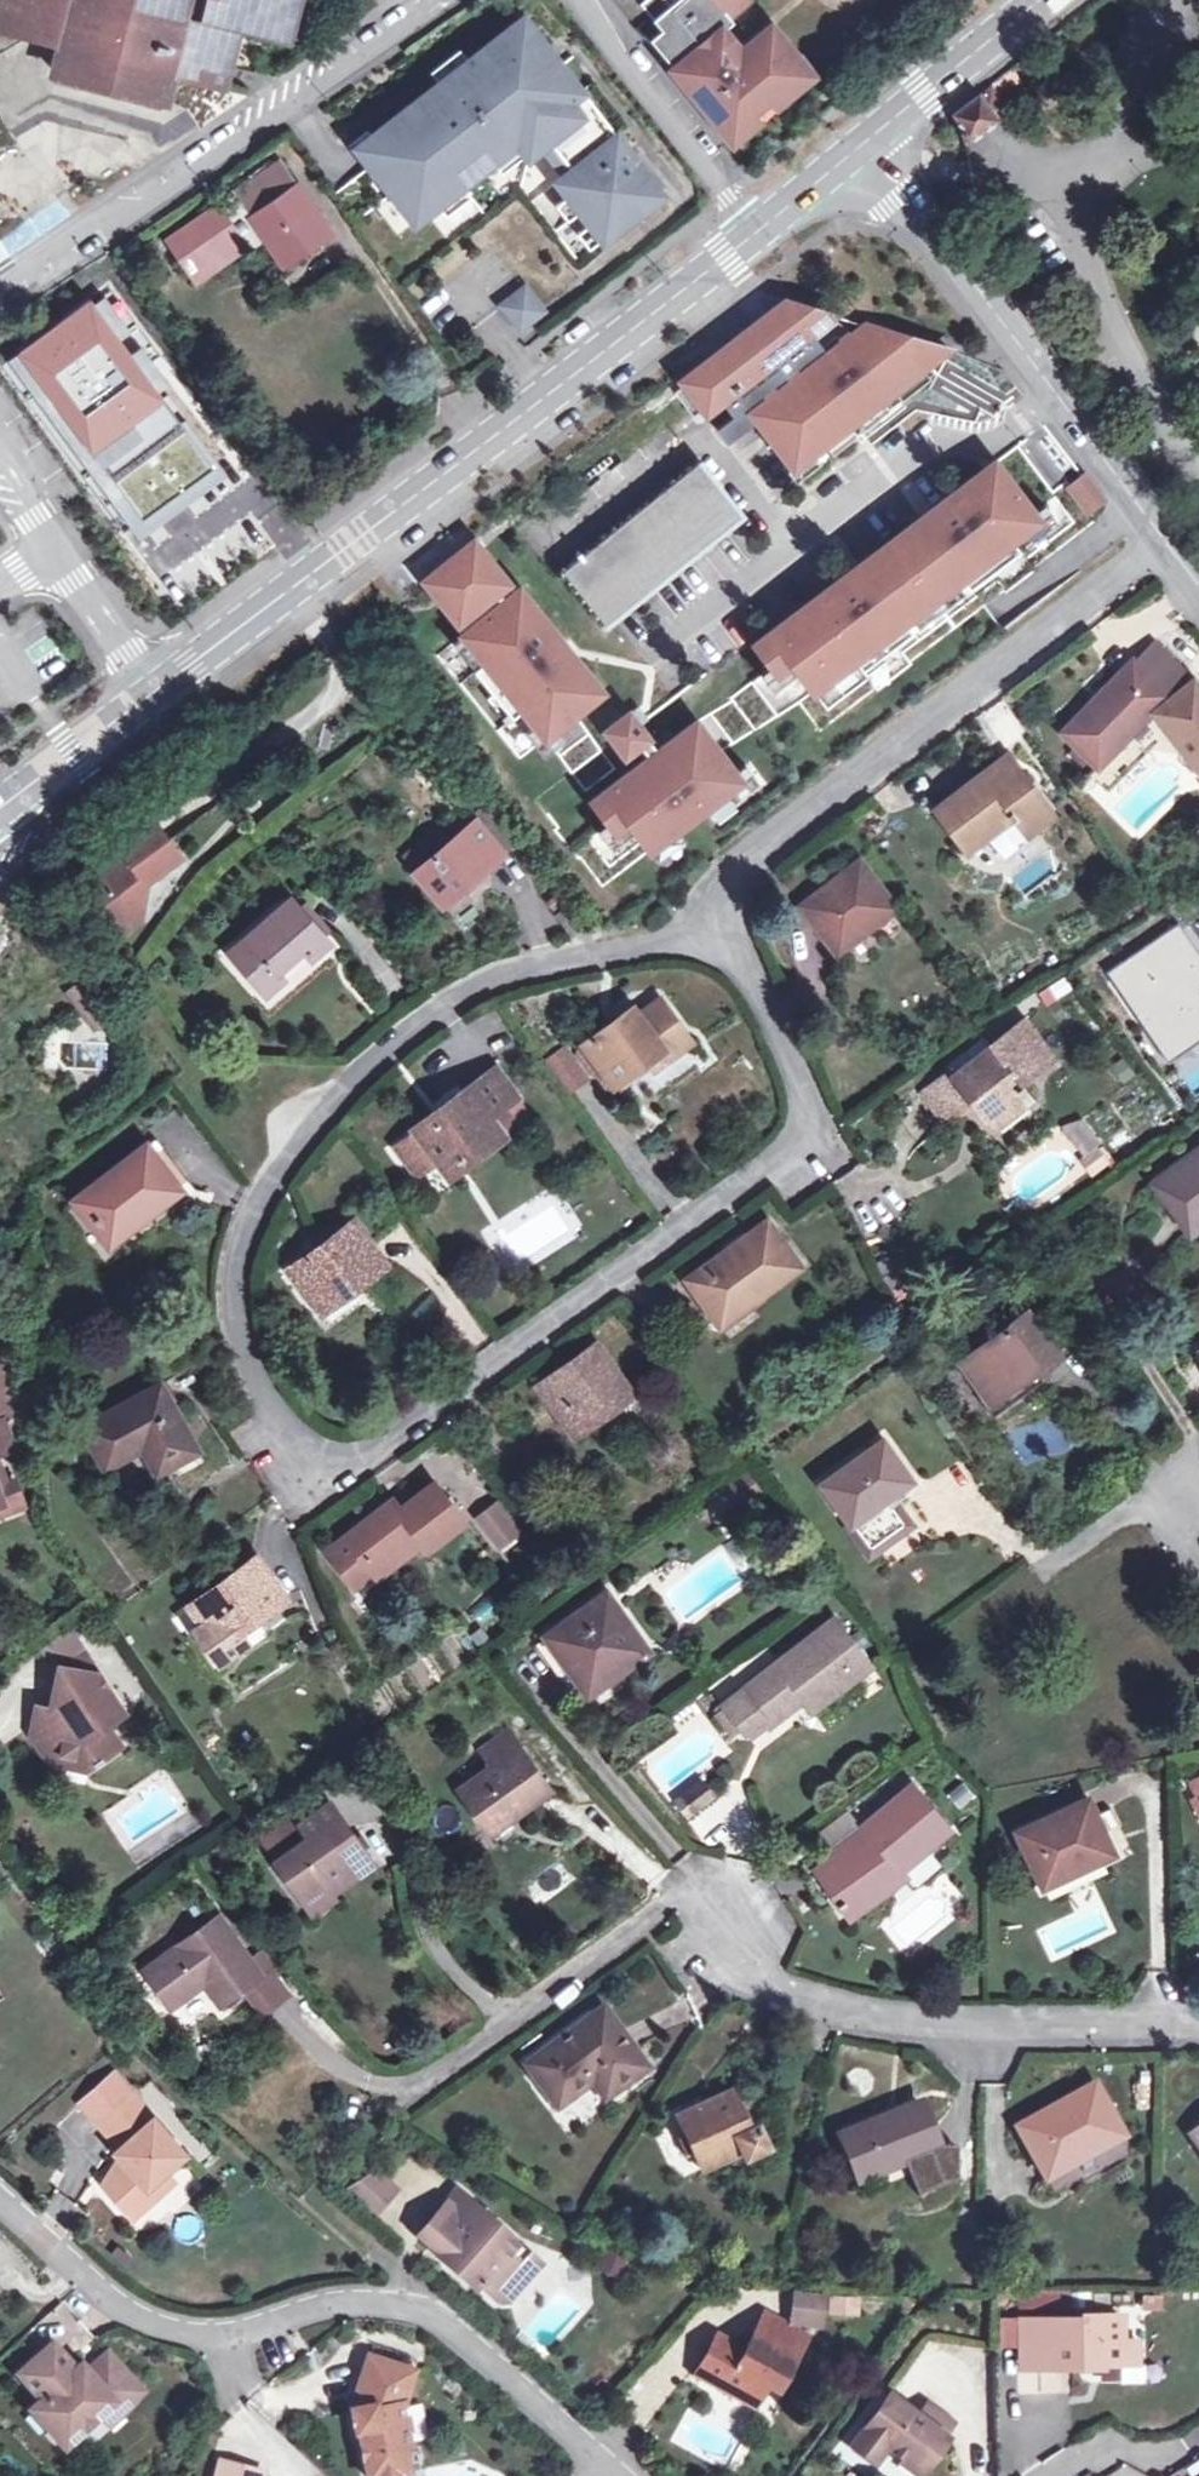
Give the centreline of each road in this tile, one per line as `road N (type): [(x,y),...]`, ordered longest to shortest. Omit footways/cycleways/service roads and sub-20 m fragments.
road 1 (residential): [(712,925),(676,945),(499,976),(382,1056),(274,1172),(244,1230),(237,1290),(248,1375),(289,1439),(327,1455),(386,1442),(583,1311),(690,1220),(791,1165),(807,1099),(767,993)]
road 2 (residential): [(406,2092),(694,1886),(749,1974),(871,2017),(1198,2019)]
road 3 (primary): [(156,690),(761,233)]
road 4 (residential): [(0,2199),(158,2328),(234,2343),(288,2315),(387,2300),(441,2327),(619,2475)]
road 5 (residential): [(1162,542),(743,866),(712,925)]
road 6 (residential): [(0,288),(433,0)]
road 7 (residential): [(1162,542),(859,152)]
road 8 (residential): [(582,0),(761,233)]
road 9 (residential): [(156,690),(0,463)]
road 10 (primary): [(859,152),(1038,0)]
road 11 (primary): [(0,807),(156,690)]
road 12 (primary): [(761,233),(859,152)]

